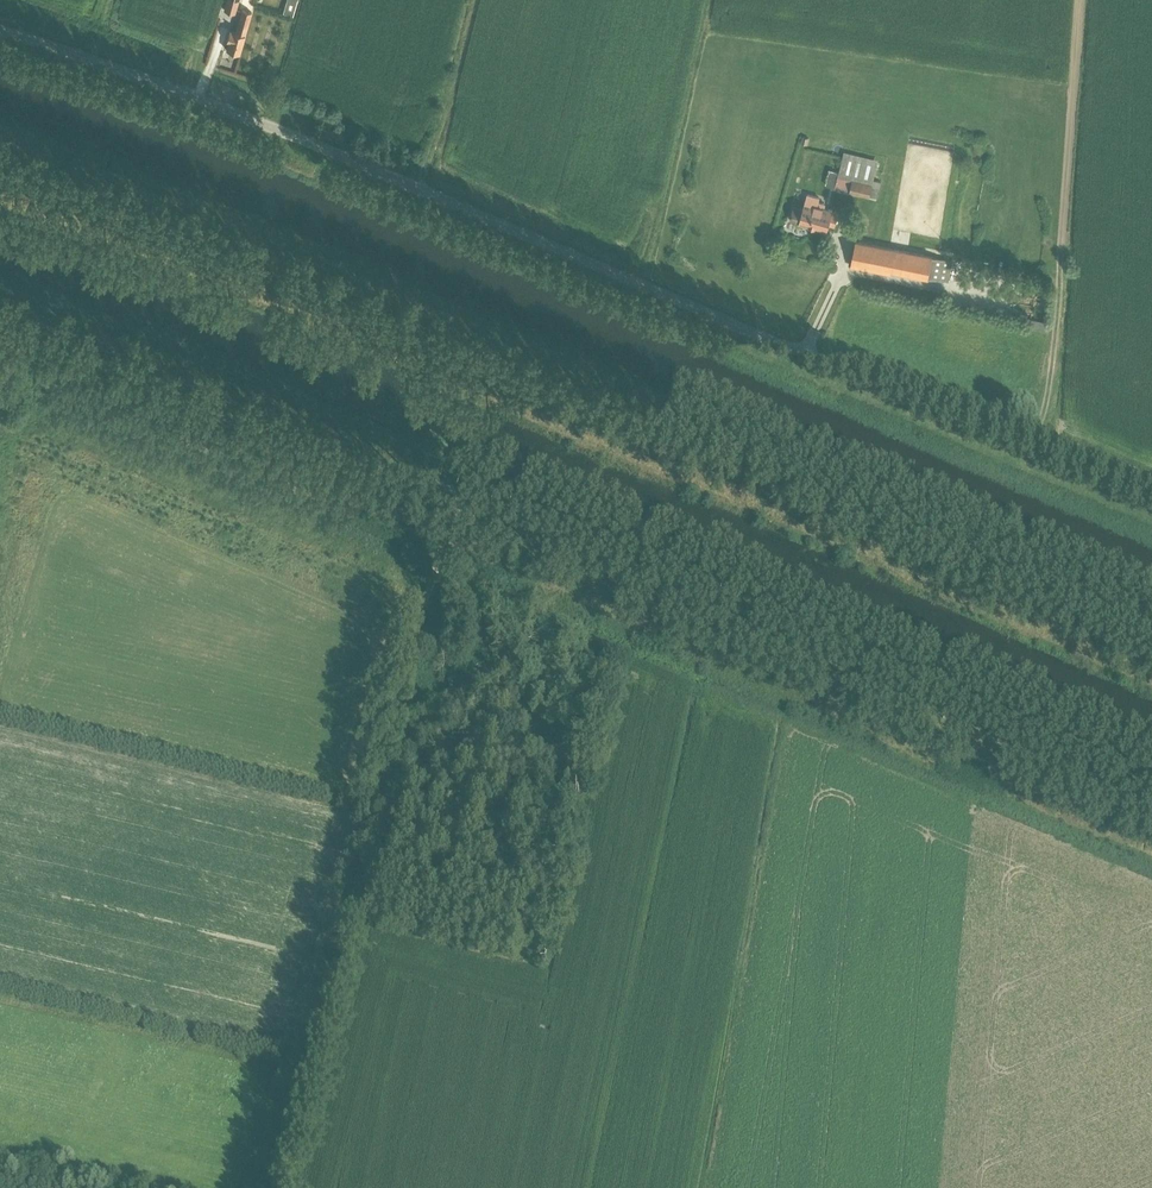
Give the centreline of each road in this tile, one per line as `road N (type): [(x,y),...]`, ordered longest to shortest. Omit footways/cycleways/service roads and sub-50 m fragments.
road 1 (unclassified): [(0,23),(192,86),(1151,497)]
road 2 (track): [(283,1187),(423,616),(461,497)]

